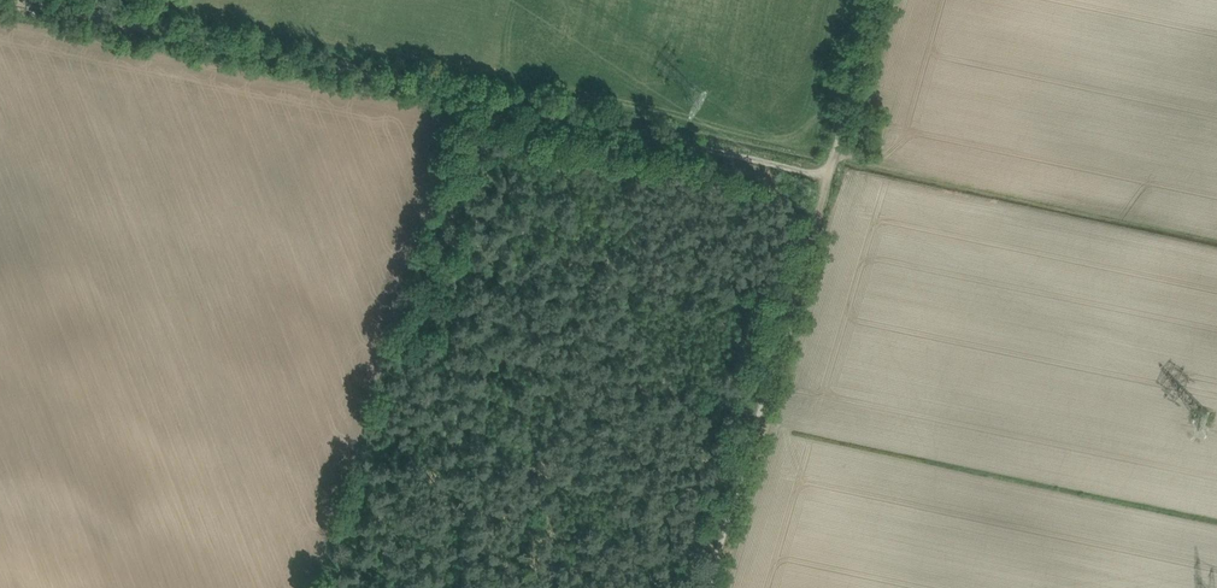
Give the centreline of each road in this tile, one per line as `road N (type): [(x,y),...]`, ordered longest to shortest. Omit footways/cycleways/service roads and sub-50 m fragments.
road 1 (track): [(829,174),(144,28)]
road 2 (track): [(710,587),(829,174)]
road 3 (track): [(880,0),(829,174)]
road 4 (track): [(144,28),(9,0)]

